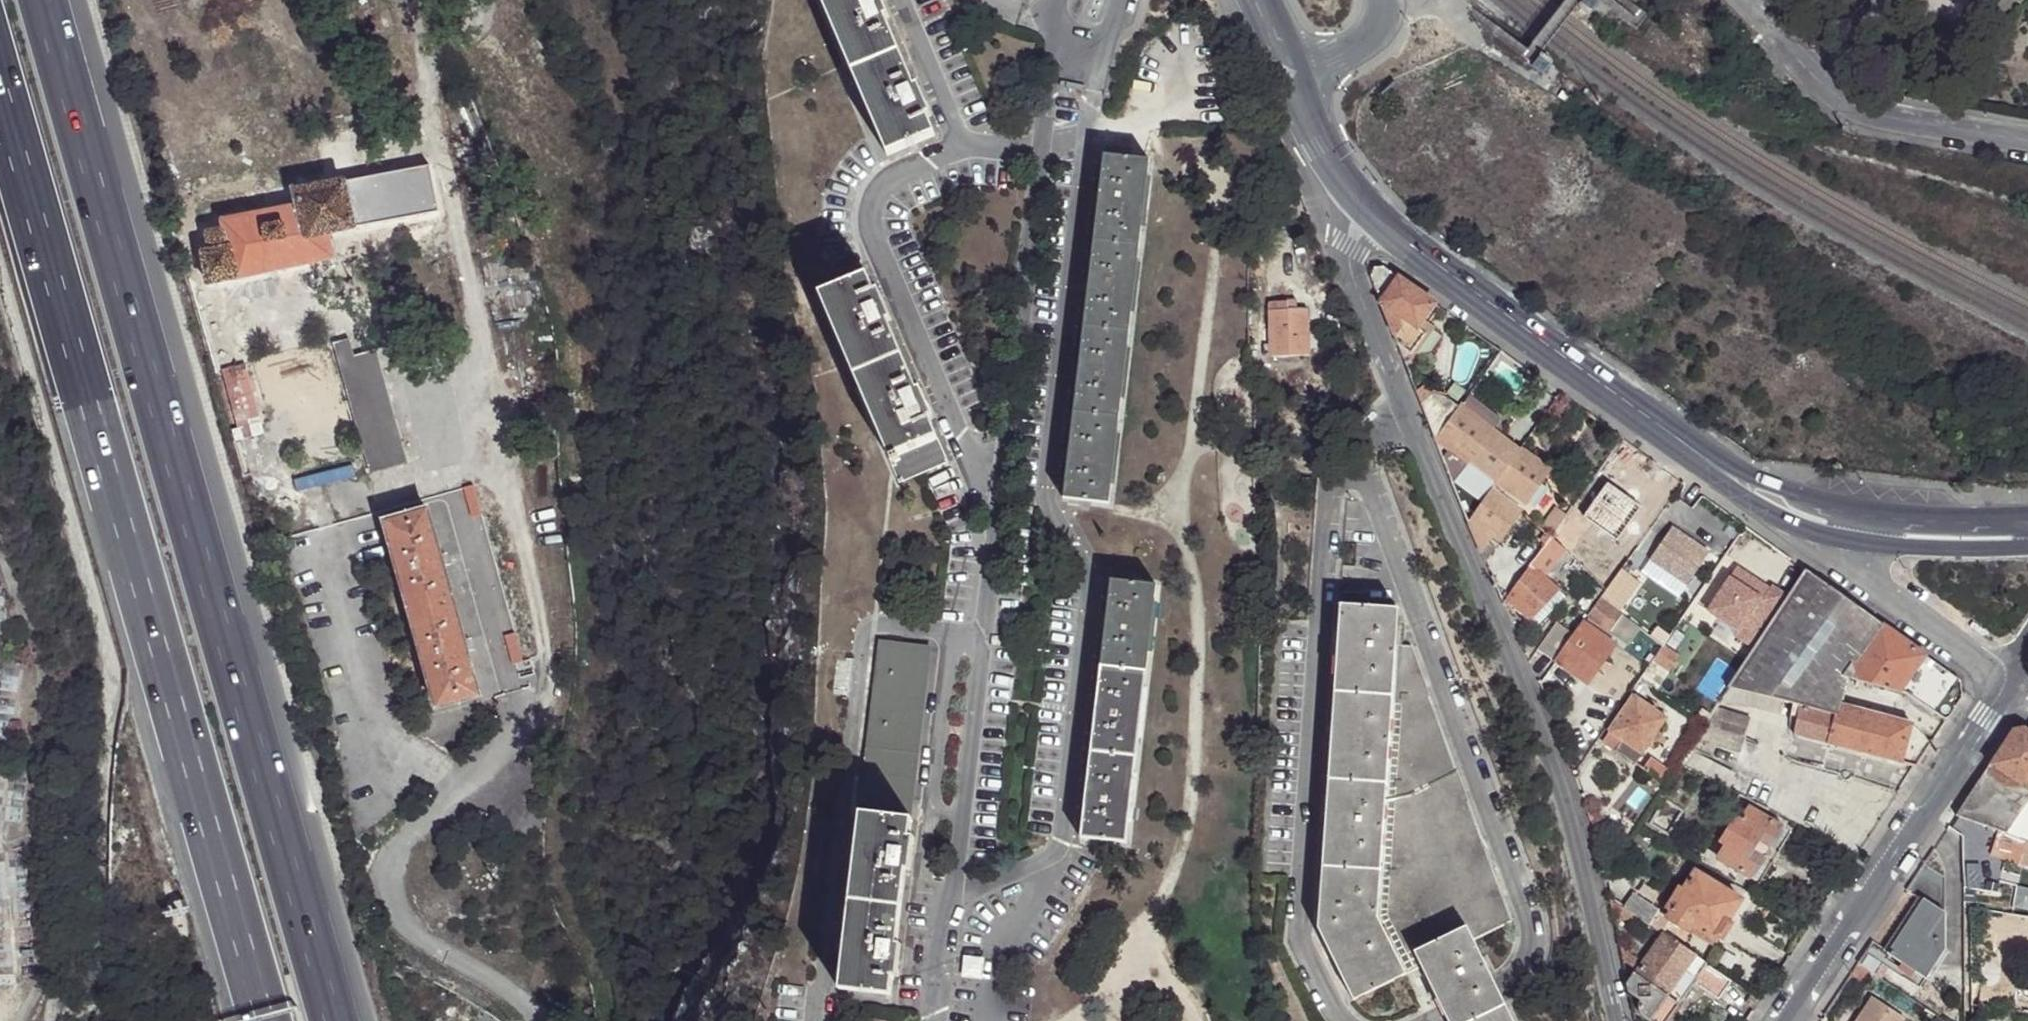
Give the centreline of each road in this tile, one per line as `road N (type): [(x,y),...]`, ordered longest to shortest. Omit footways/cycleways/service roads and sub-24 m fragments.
road 1 (motorway): [(338,1020),(47,0)]
road 2 (track): [(613,1020),(564,888),(553,831),(583,703),(592,608),(553,265),(562,157),(508,43),(499,0)]
road 3 (motorway): [(0,83),(268,1020)]
road 4 (residential): [(1367,209),(1350,258),(1356,283),(1541,735),(1571,821),(1614,1020)]
road 5 (residential): [(1785,1020),(2008,679)]
road 6 (secondary): [(1367,209),(1682,448)]
road 7 (residential): [(2027,139),(1857,110),(1826,84),(1882,0)]
road 8 (secondary): [(1900,515),(1811,498),(1682,448)]
road 9 (residential): [(1862,540),(1863,574),(2008,679)]
road 10 (secondary): [(1682,448),(1795,529),(1862,540)]
road 11 (secondary): [(1862,540),(1933,550),(2027,544)]
road 12 (secondary): [(1295,77),(1321,145),(1367,209)]
road 13 (residential): [(1295,77),(1362,47),(1384,18),(1386,0)]

